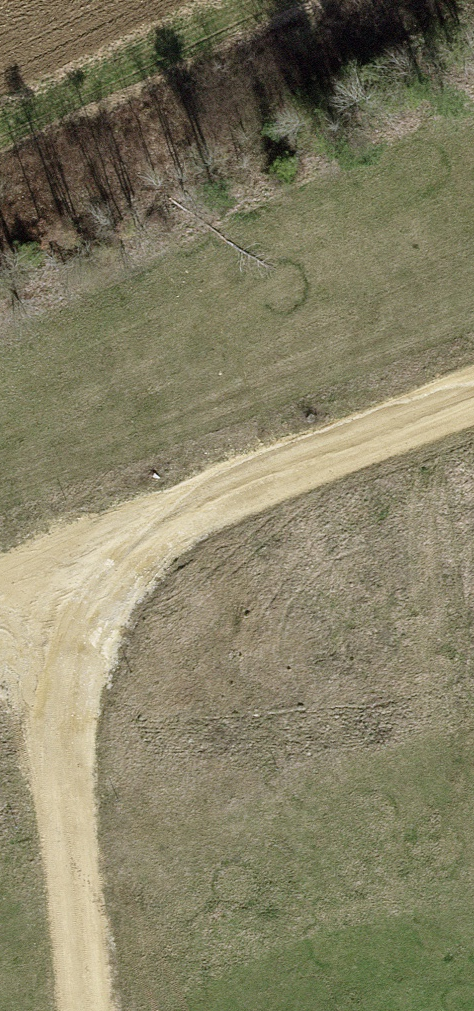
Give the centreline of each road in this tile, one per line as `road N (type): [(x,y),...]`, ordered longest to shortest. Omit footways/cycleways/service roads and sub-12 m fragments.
road 1 (track): [(473,404),(0,599)]
road 2 (track): [(86,1010),(62,780),(69,573)]
road 3 (track): [(0,104),(212,0)]

